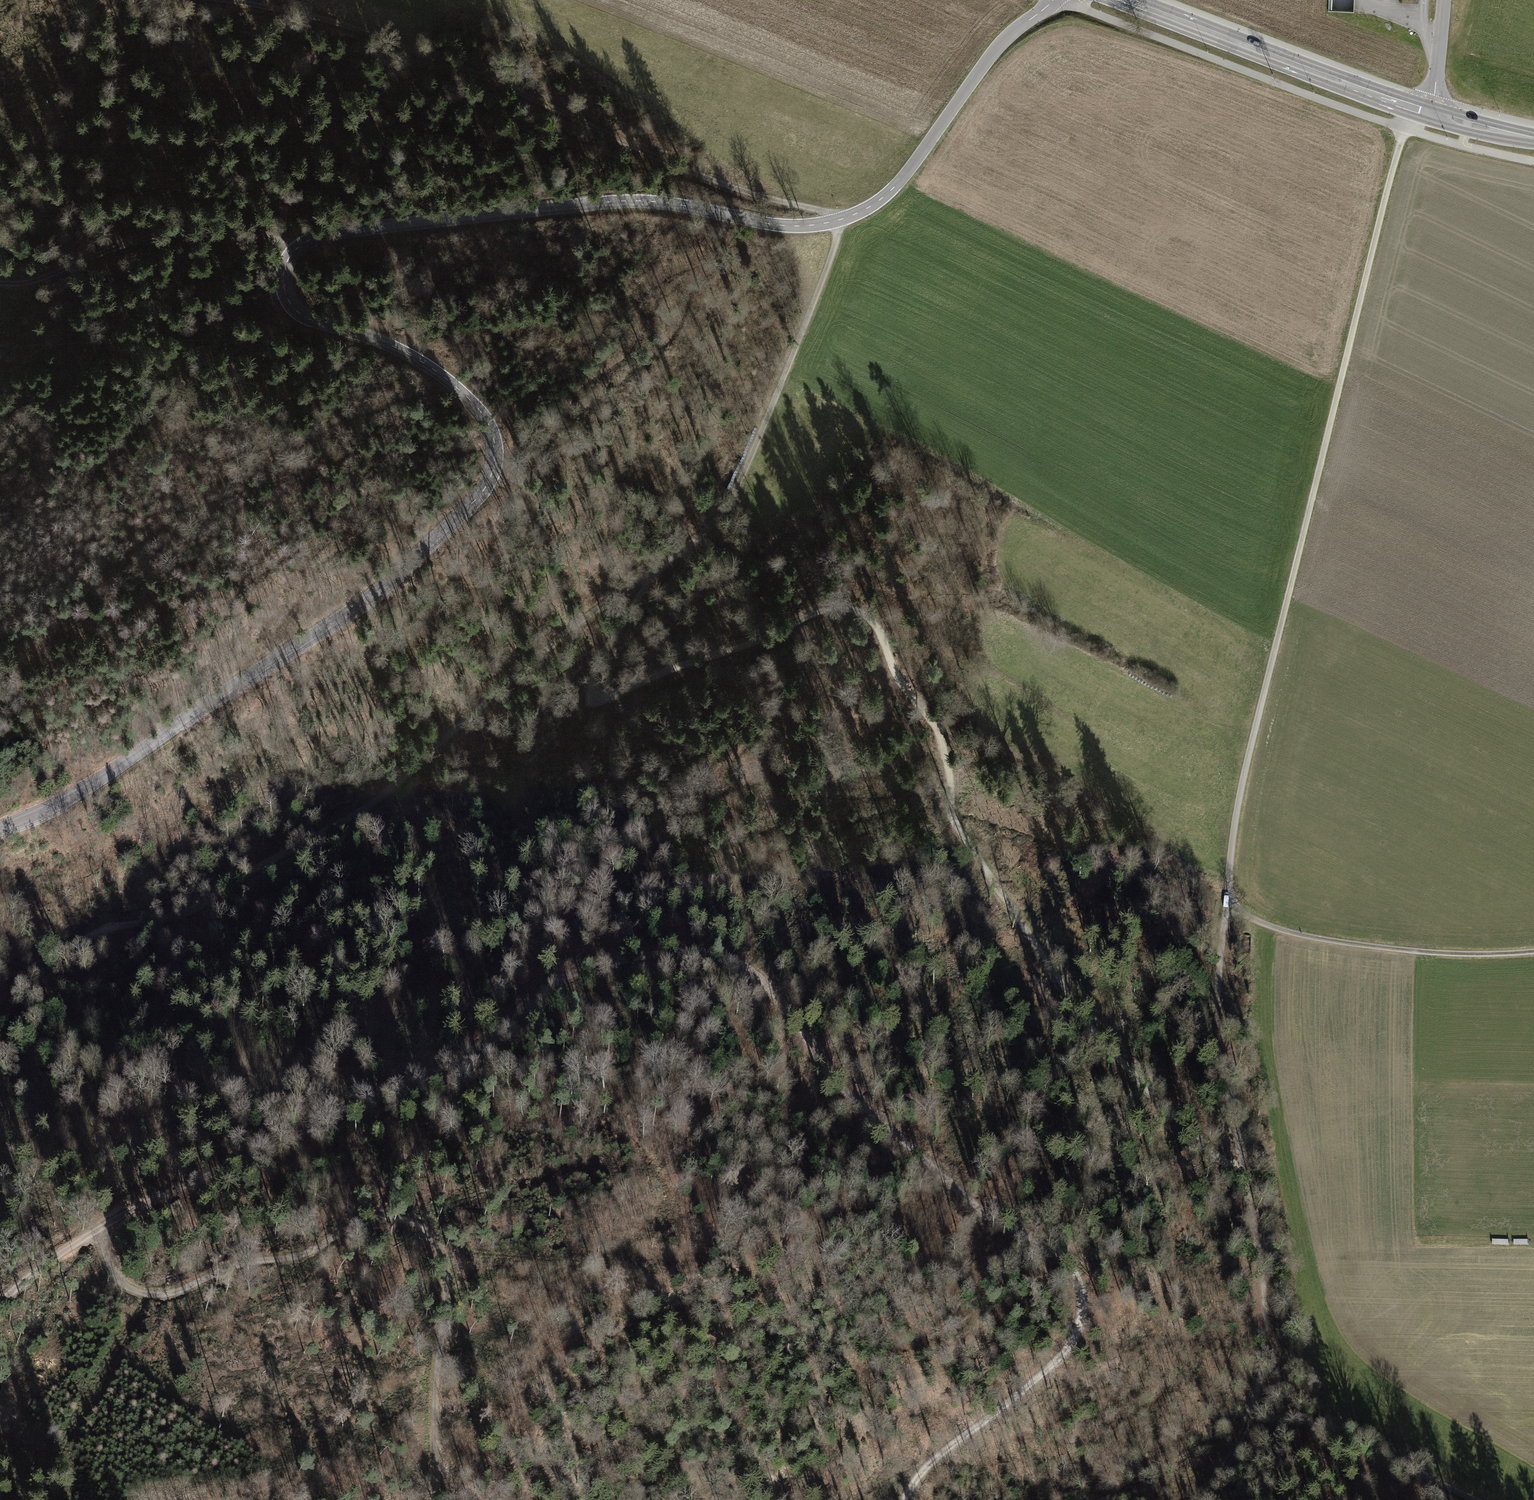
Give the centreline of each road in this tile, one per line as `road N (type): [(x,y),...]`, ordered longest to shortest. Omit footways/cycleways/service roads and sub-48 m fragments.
road 1 (tertiary): [(0,830),(115,773),(257,676),(391,580),(482,496),(494,444),(482,413),(403,350),(291,307),(283,284),(299,248),(350,231),(608,201),(670,202),(787,226),(838,221),(895,187),(997,47),(1053,0)]
road 2 (track): [(0,1302),(101,1228),(451,1068),(579,970),(686,952),(739,959),(771,986),(827,1073),(979,1209),(1057,1246),(1082,1275),(1086,1308),(1065,1354),(933,1466),(909,1499)]
road 3 (track): [(1243,1178),(1114,1055),(1058,977),(956,821),(947,757),(864,613),(819,608),(758,641),(612,693),(598,689),(600,661),(665,565),(704,531),(738,486),(816,299),(838,221)]
road 4 (track): [(665,565),(535,657),(395,793),(175,918),(110,927),(0,981)]
road 5 (track): [(1405,129),(1244,777),(1227,902)]
road 6 (track): [(101,1228),(119,1284),(144,1295),(177,1294),(257,1260),(287,1260),(357,1222),(382,1216),(424,1225),(442,1253),(446,1293),(434,1499)]
road 7 (track): [(219,0),(337,22),(418,49),(705,178),(838,221)]
road 8 (track): [(1193,1499),(1243,1443),(1266,1360),(1260,1258),(1218,1018),(1227,902)]
road 9 (primary): [(1123,0),(1428,113)]
road 10 (track): [(1227,902),(1257,924),(1338,946),(1533,952)]
road 11 (track): [(299,248),(265,237),(165,233),(42,277),(0,282)]
road 12 (track): [(1252,1419),(1321,1422),(1475,1499)]

